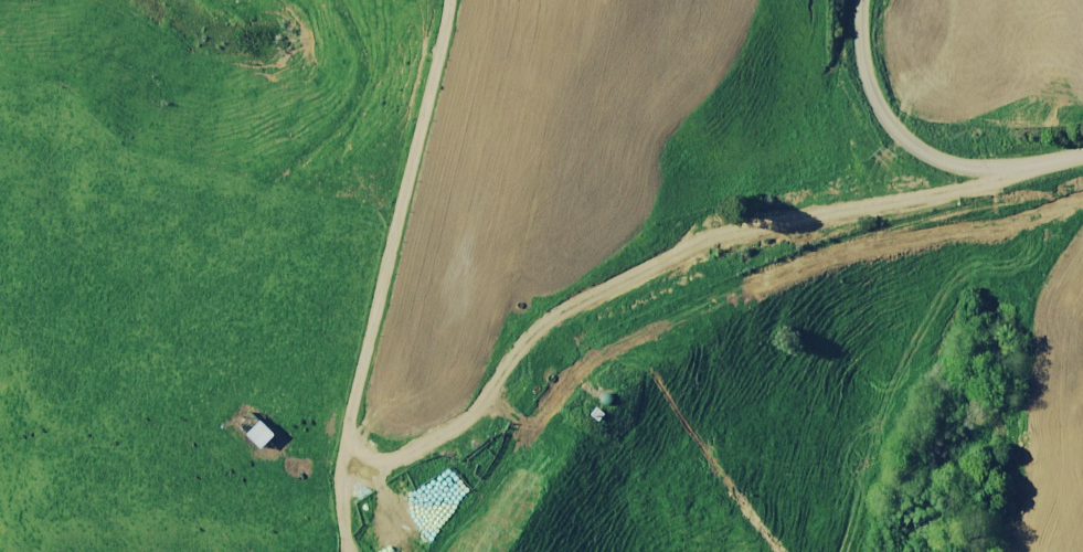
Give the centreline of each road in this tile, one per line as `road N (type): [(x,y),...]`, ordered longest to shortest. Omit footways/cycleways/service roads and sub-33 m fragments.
road 1 (track): [(356,450),(393,462),(461,430),(545,324),(727,230),(979,188),(1059,164)]
road 2 (track): [(356,450),(350,428),(451,0)]
road 3 (unclassified): [(864,0),(868,79),(878,105),(916,148),(987,168),(1082,158)]
road 4 (track): [(447,326),(389,390),(356,450)]

